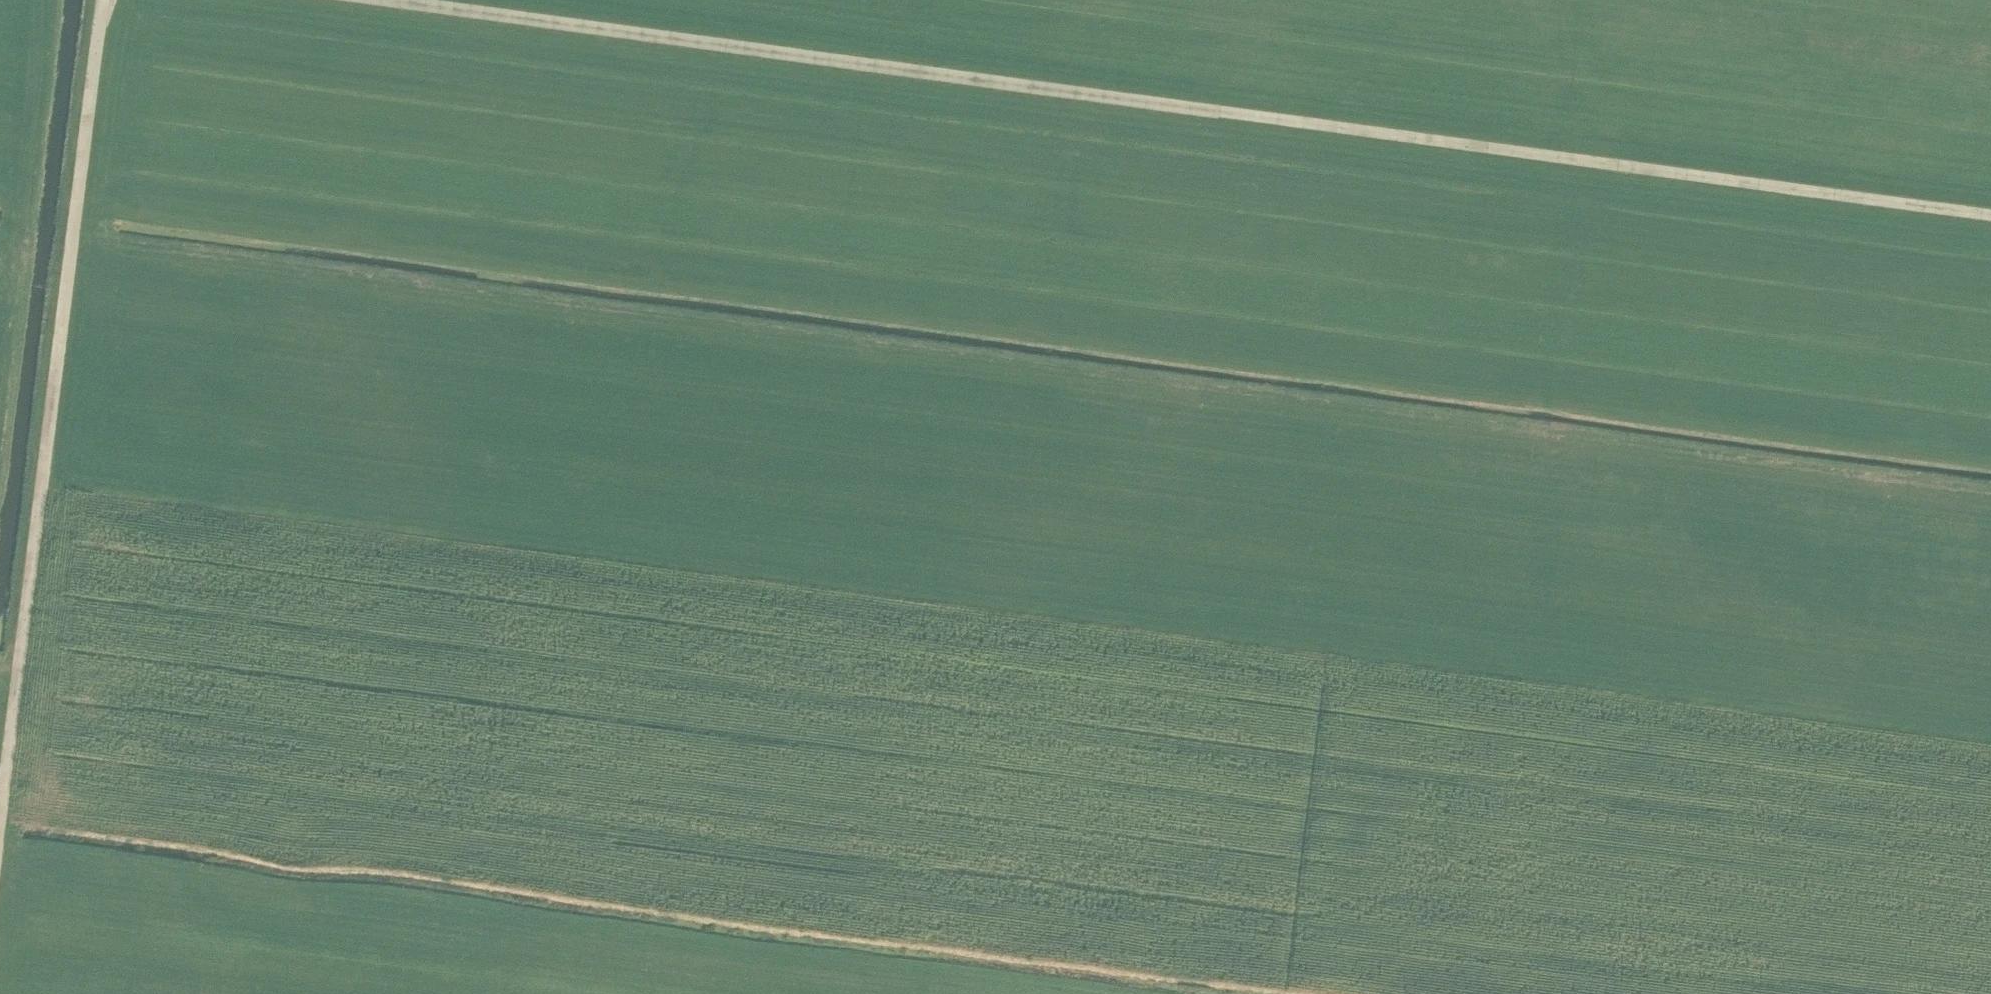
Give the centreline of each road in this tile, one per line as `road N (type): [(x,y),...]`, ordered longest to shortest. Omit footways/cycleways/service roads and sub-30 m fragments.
road 1 (track): [(391,0),(1990,217)]
road 2 (track): [(0,816),(104,0)]

